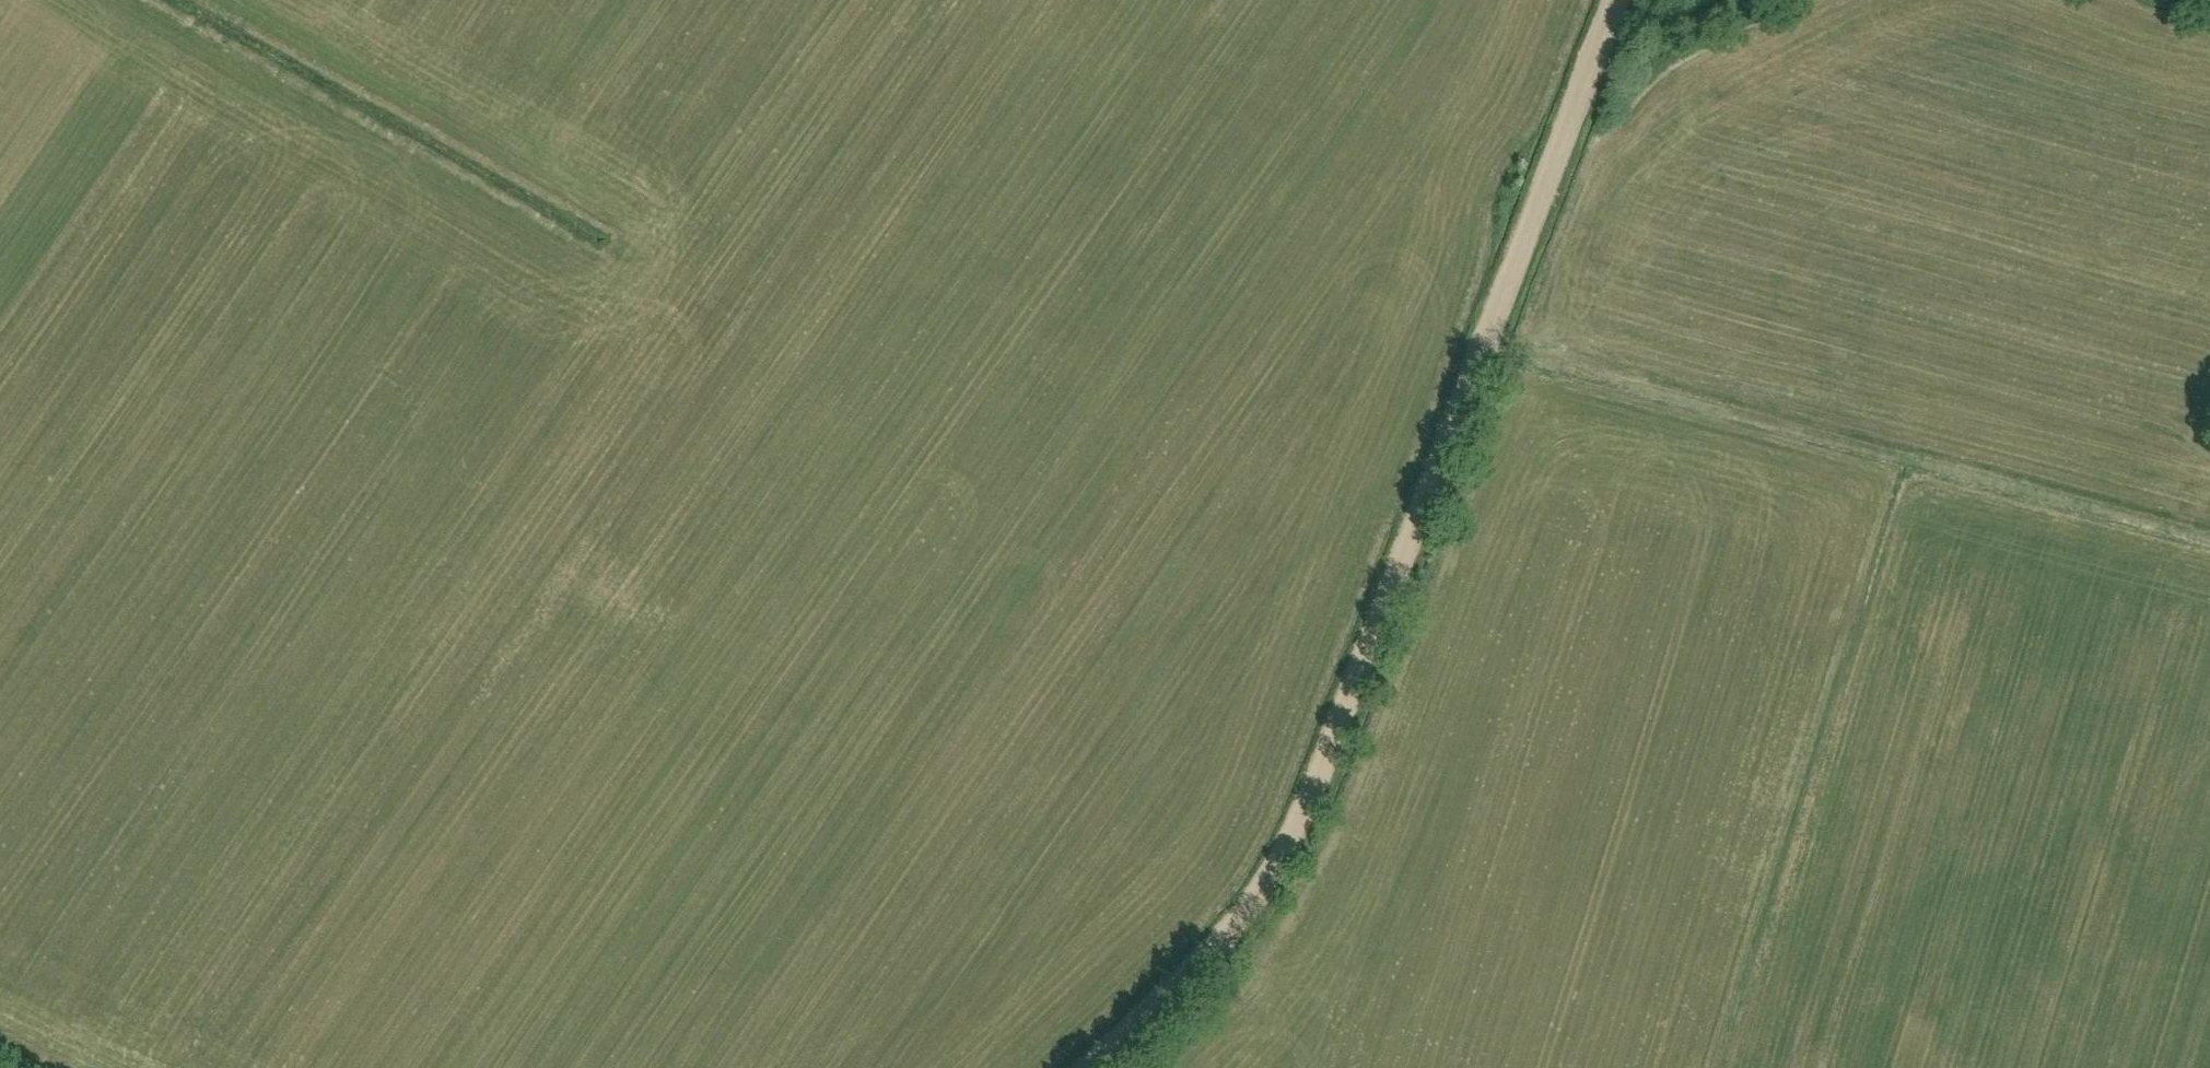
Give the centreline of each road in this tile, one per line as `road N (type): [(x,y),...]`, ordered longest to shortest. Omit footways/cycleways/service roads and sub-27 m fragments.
road 1 (track): [(1616,0),(1432,481),(1231,934),(1086,1067)]

